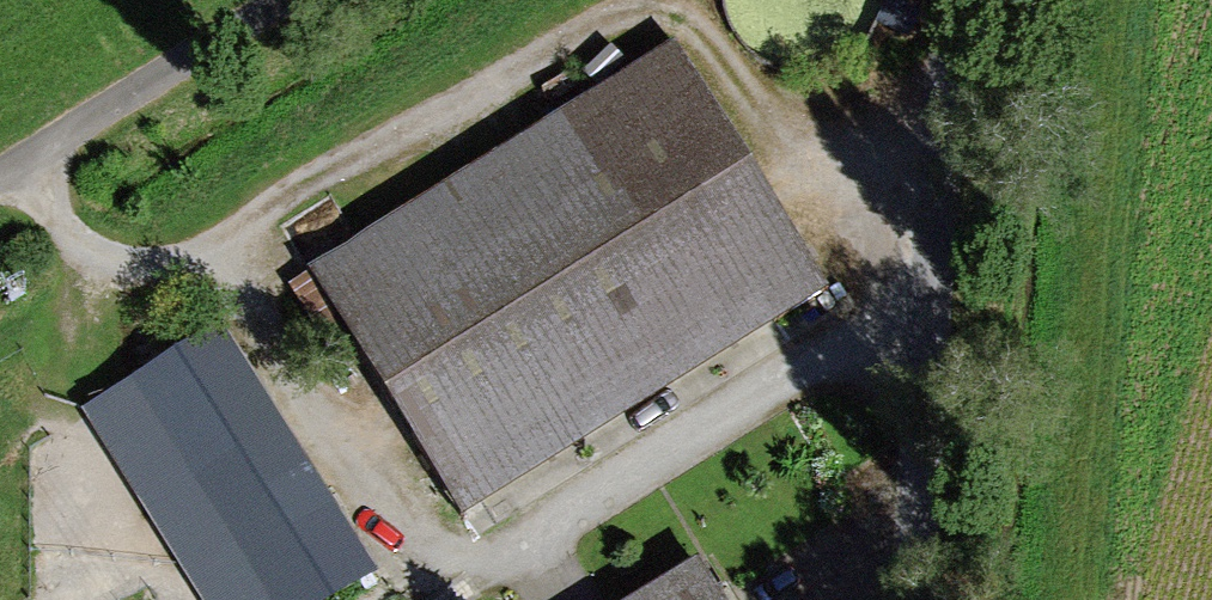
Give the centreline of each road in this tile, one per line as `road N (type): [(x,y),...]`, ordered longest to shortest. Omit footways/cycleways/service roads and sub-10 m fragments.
road 1 (track): [(24,162),(57,216),(95,243),(229,273),(266,312),(408,532),(450,558),(487,556),(529,541),(795,369),(832,361),(929,367)]
road 2 (residential): [(913,599),(954,0)]
road 3 (track): [(290,0),(0,177)]

